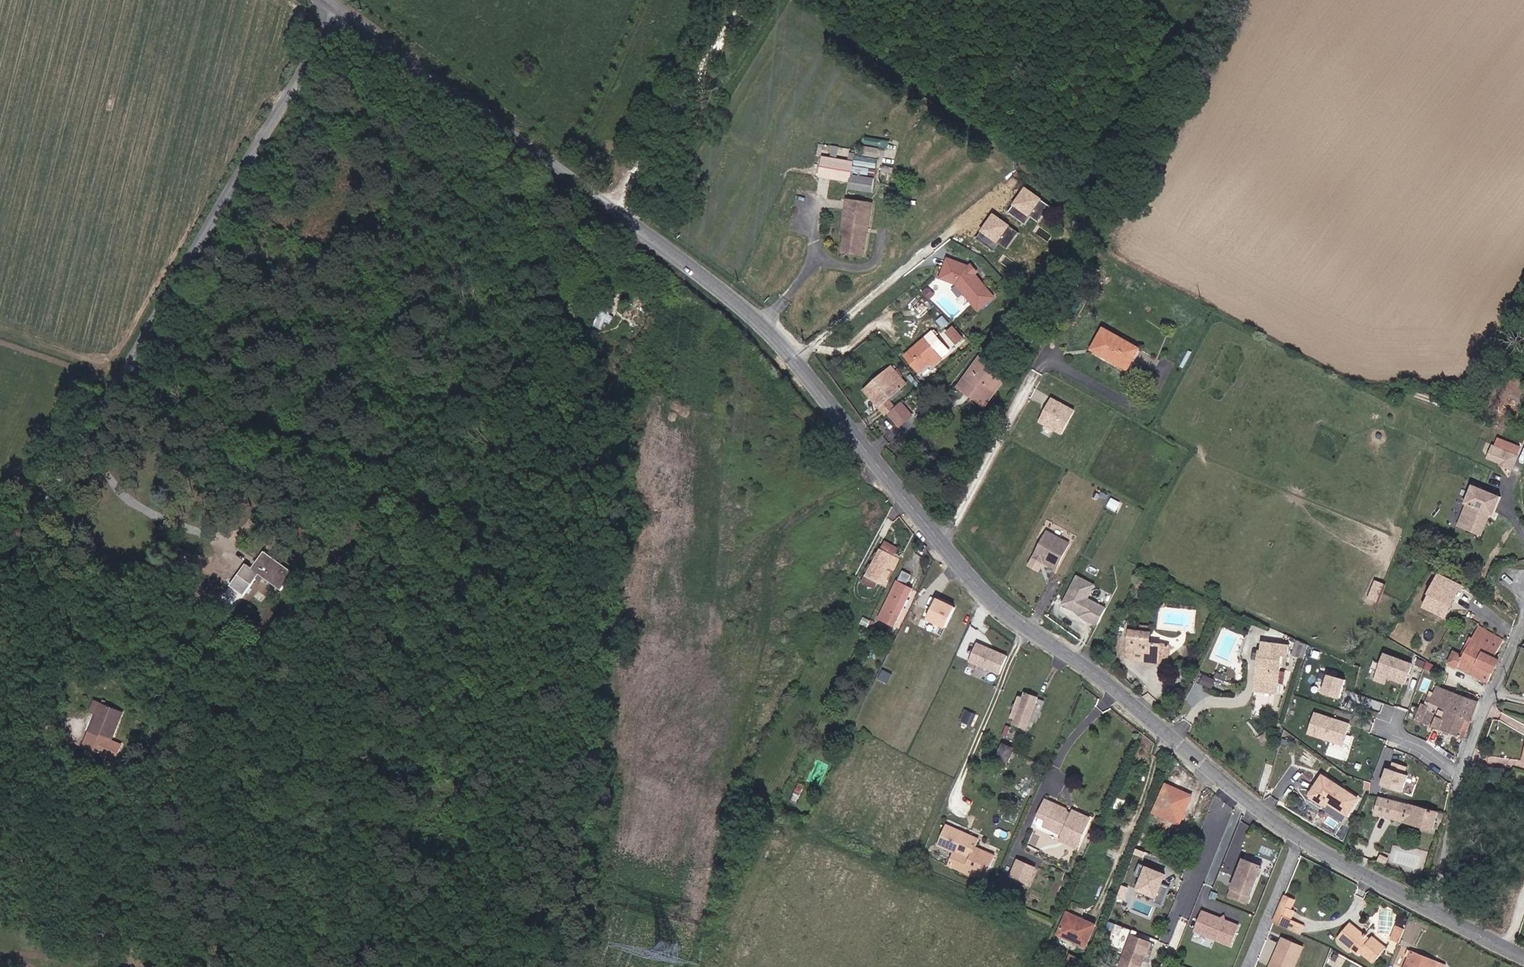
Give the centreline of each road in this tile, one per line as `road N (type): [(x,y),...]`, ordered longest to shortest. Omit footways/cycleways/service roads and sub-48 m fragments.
road 1 (secondary): [(1228,787),(1119,693),(995,604),(794,361),(726,293),(340,7)]
road 2 (unclassified): [(340,7),(0,595)]
road 3 (residential): [(1461,774),(1523,610)]
road 4 (residential): [(1228,787),(1166,937)]
road 5 (secondary): [(1431,911),(1298,837)]
road 6 (residential): [(1431,911),(1461,774)]
road 7 (residential): [(1298,837),(1247,966)]

